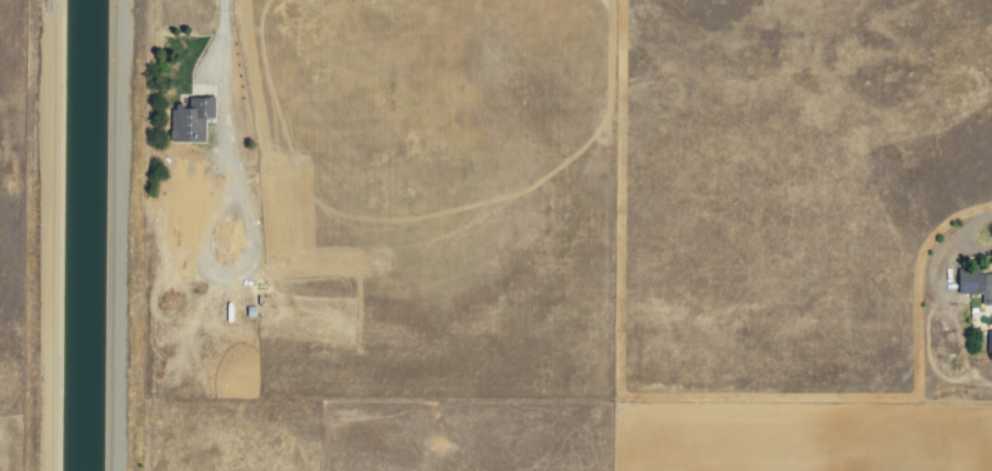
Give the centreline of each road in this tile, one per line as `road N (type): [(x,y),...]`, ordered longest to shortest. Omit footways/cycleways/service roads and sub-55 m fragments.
road 1 (track): [(123,0),(116,470)]
road 2 (track): [(44,470),(46,0)]

